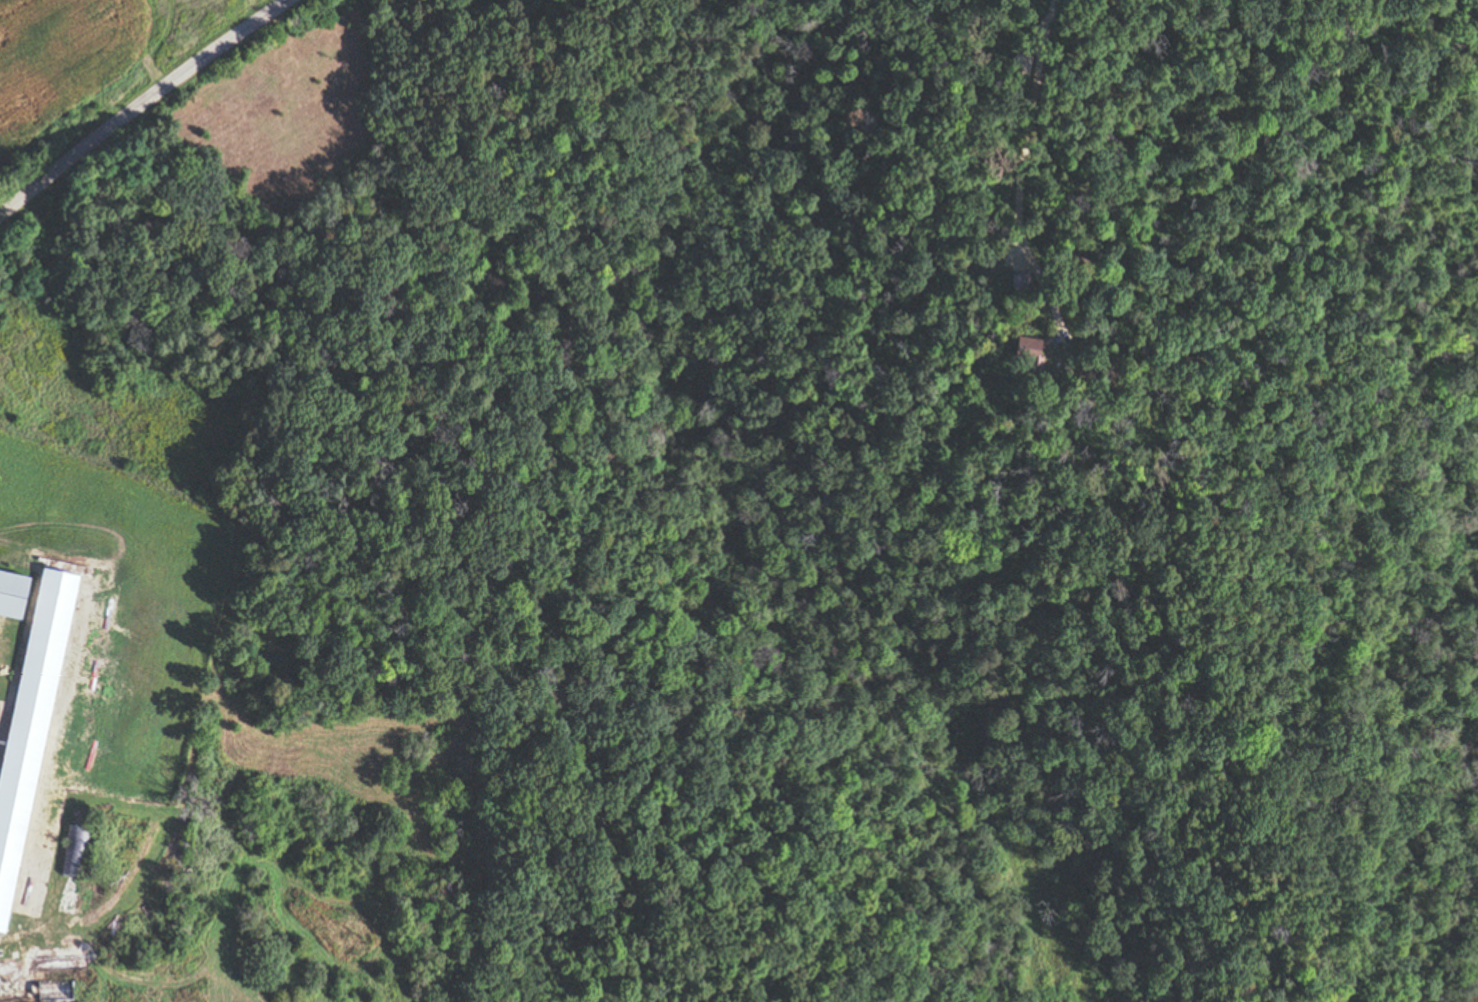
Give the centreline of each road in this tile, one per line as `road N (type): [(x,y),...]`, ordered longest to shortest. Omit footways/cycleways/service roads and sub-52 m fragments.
road 1 (residential): [(0,210),(268,0)]

